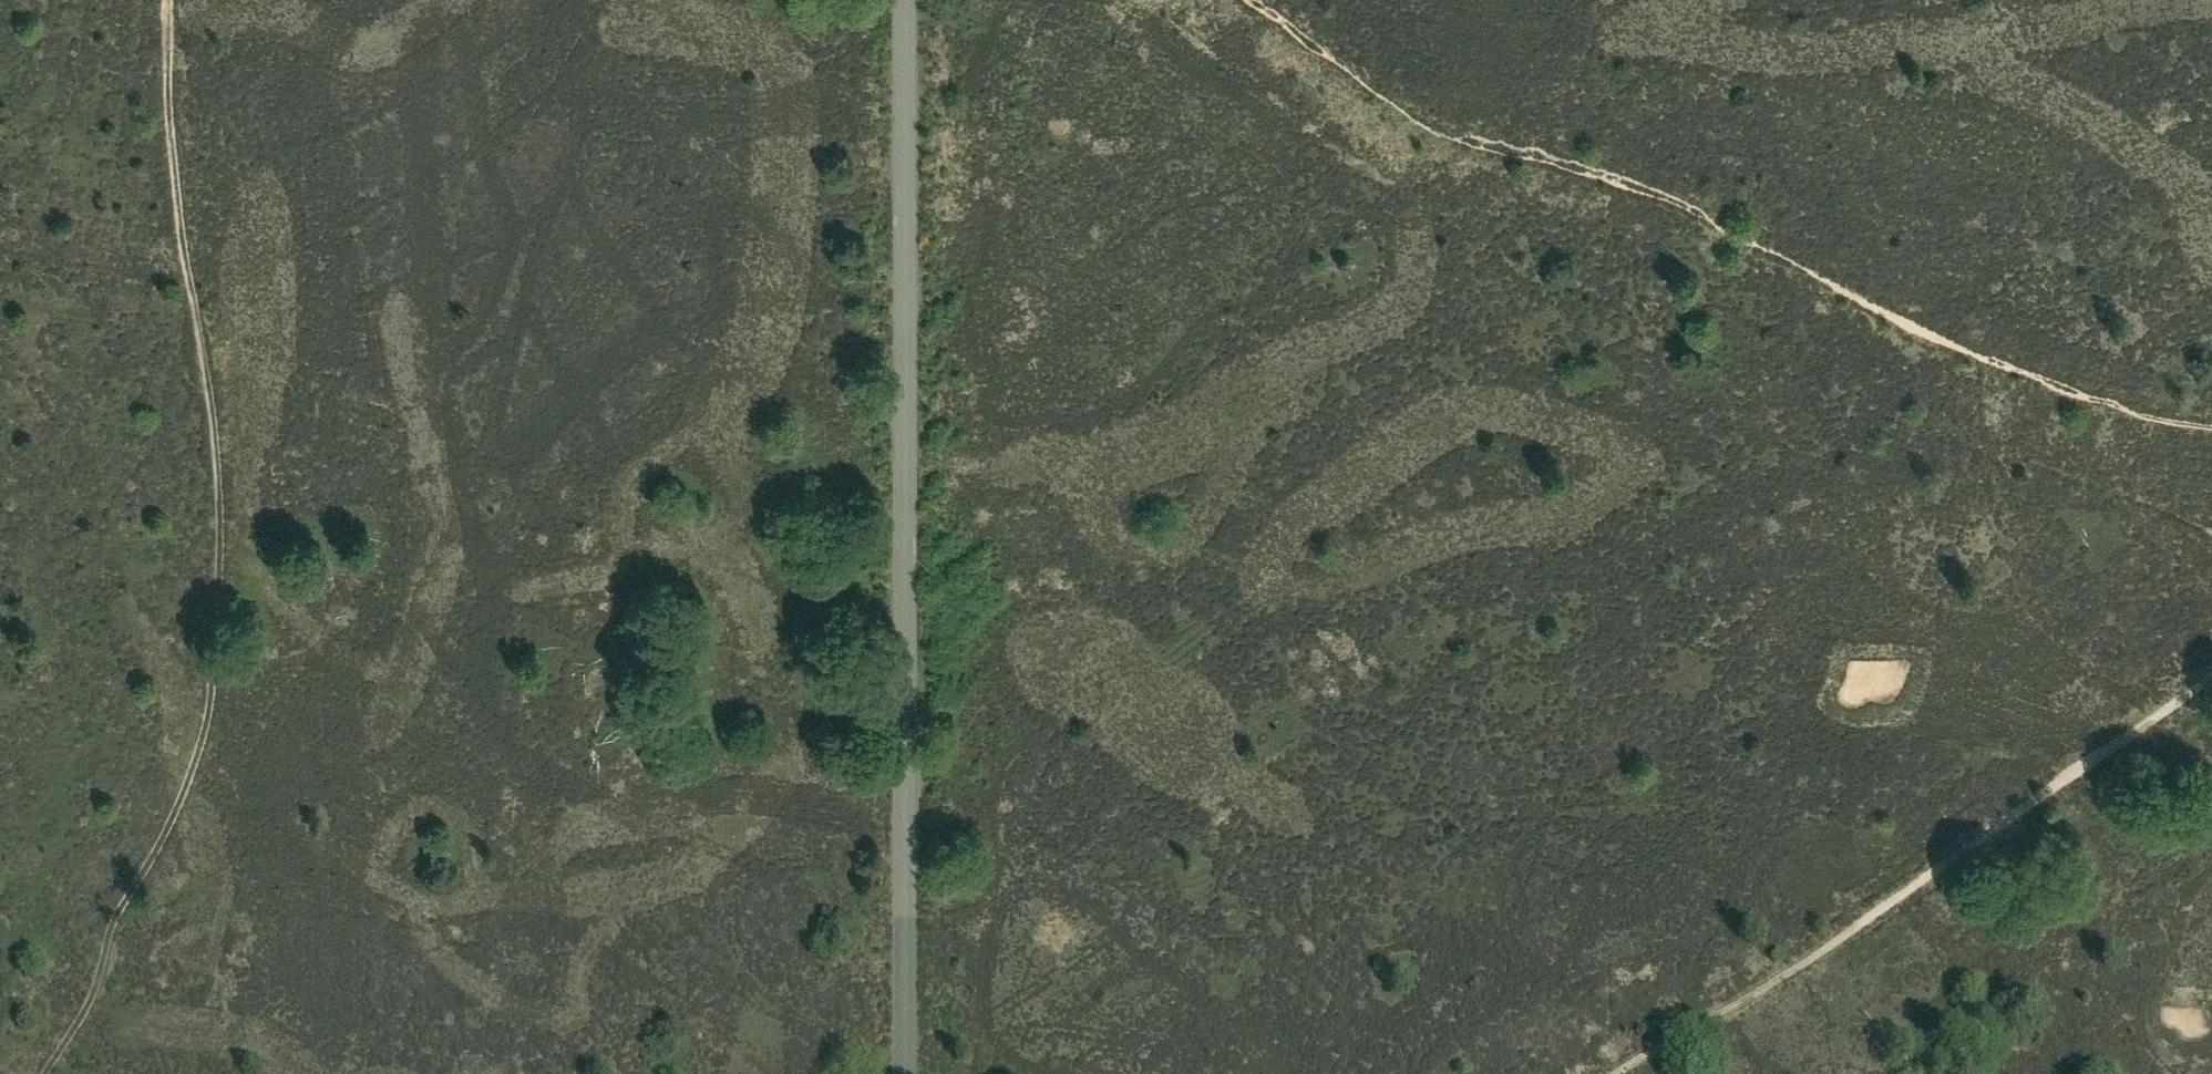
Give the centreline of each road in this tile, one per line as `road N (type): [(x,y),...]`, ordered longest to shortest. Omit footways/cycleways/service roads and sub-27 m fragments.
road 1 (track): [(169,0),(182,221),(222,473),(216,636),(200,740),(117,915),(96,986),(46,1073)]
road 2 (unclassified): [(905,1073),(906,0)]

